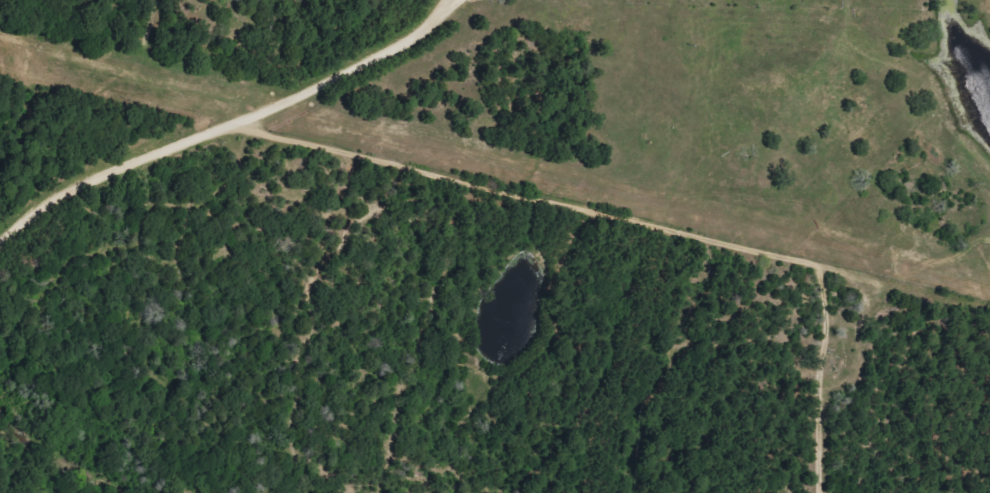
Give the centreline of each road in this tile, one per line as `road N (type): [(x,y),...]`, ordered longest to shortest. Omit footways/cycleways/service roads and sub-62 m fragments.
road 1 (residential): [(165,144),(813,81)]
road 2 (residential): [(165,144),(638,291)]

